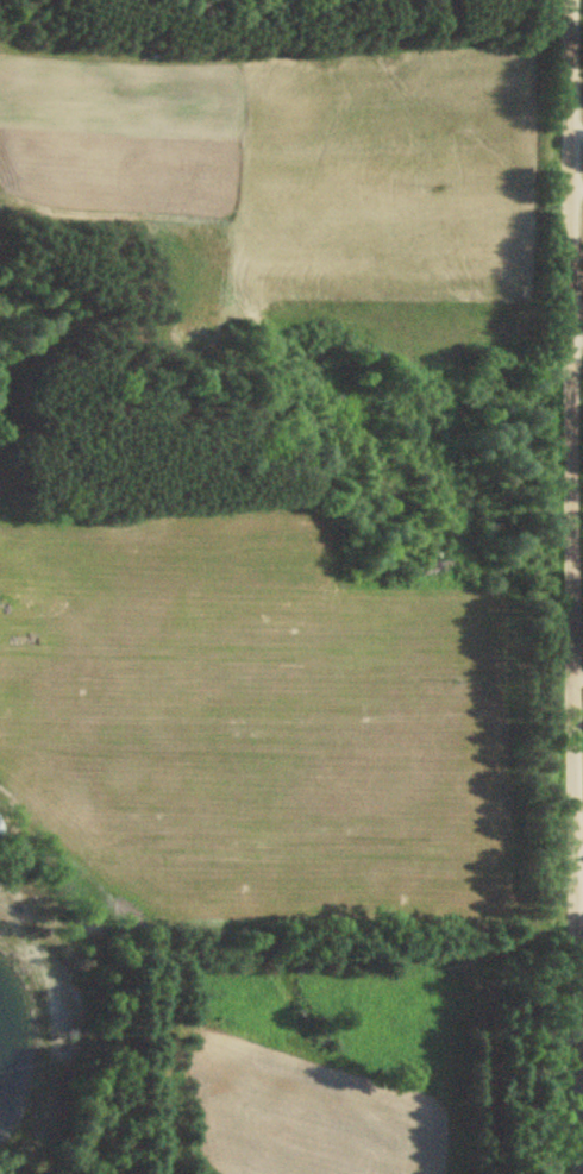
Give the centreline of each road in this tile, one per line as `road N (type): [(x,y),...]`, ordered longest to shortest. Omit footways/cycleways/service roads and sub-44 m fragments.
road 1 (residential): [(580,1173),(573,0)]

